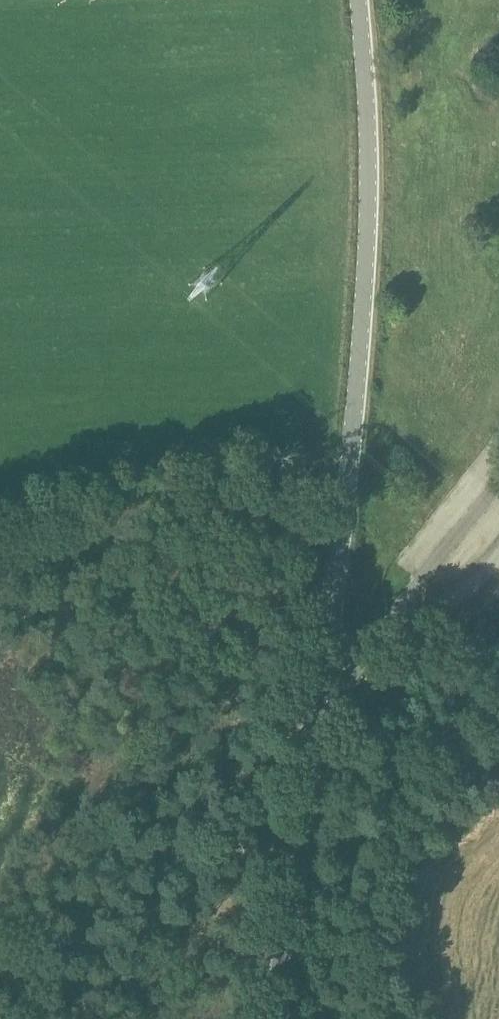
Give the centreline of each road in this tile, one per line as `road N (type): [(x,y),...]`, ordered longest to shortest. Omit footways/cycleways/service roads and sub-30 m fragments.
road 1 (unclassified): [(269,1018),(353,417),(366,231),(359,0)]
road 2 (track): [(0,982),(46,867),(96,801),(262,761),(309,717)]

